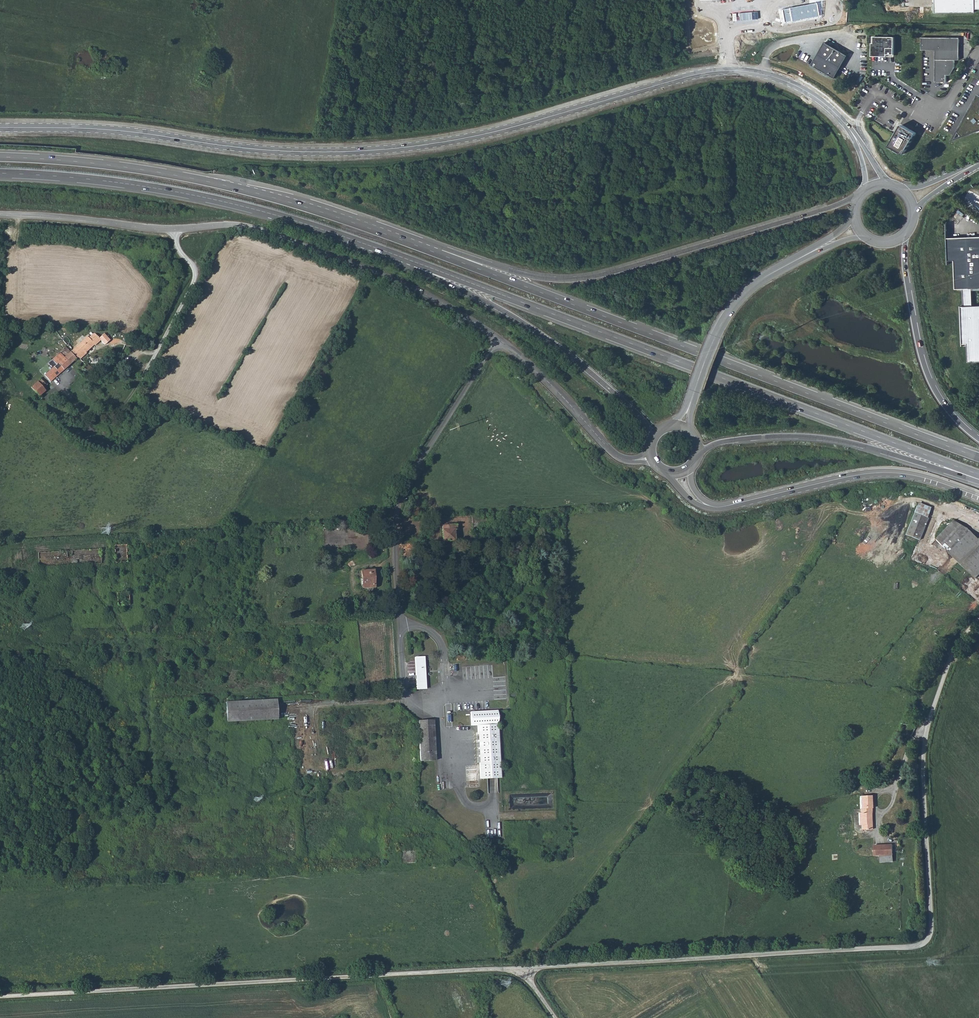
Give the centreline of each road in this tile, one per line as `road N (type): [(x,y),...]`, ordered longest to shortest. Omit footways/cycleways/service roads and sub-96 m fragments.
road 1 (tertiary): [(851,131),(813,96),(739,71),(693,76),(477,136),(375,150),(282,151),(98,129),(0,127)]
road 2 (unclassified): [(525,968),(923,946),(932,924),(924,746),(947,667),(978,618)]
road 3 (trunk): [(408,260),(978,474)]
road 4 (trunk): [(978,457),(428,249)]
road 5 (unclassified): [(0,996),(525,968)]
road 6 (trunk): [(861,199),(586,279),(513,273),(428,249)]
road 7 (trunk): [(428,249),(209,182),(0,157)]
road 8 (trunk): [(0,173),(204,197),(408,260)]
road 9 (tertiary): [(498,338),(408,285),(251,226),(175,229)]
road 10 (unclassified): [(498,338),(395,511),(400,622)]
road 11 (trunk): [(408,260),(582,364),(653,435)]
road 12 (trunk): [(698,453),(738,440),(811,437),(978,482)]
road 13 (tertiary): [(978,498),(892,473),(706,507)]
road 14 (trunk): [(978,439),(943,401),(924,364),(905,234)]
road 15 (unclassified): [(400,622),(405,698),(438,703),(445,695),(441,643),(414,624)]
road 16 (tertiary): [(649,459),(622,460),(609,449),(498,338)]
road 17 (tertiary): [(175,229),(0,215)]
road 18 (tertiary): [(792,262),(735,300),(695,389)]
road 19 (residential): [(175,229),(195,282),(147,369)]

